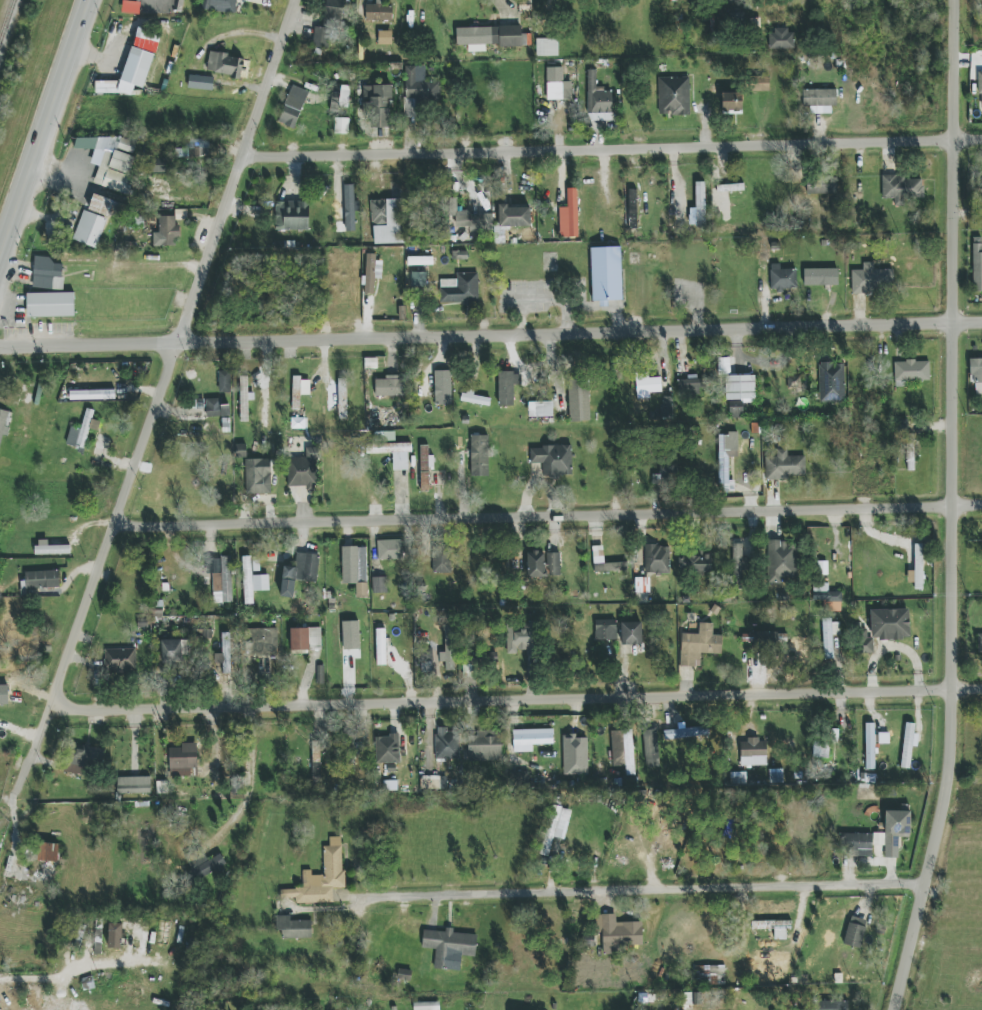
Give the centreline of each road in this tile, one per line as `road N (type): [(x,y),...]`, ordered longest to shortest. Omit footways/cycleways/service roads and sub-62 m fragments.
road 1 (residential): [(894,1009),(952,734),(955,0)]
road 2 (residential): [(0,347),(981,324)]
road 3 (residential): [(52,711),(981,689)]
road 4 (residential): [(114,528),(981,505)]
road 5 (residential): [(18,796),(295,0)]
road 6 (residential): [(243,157),(981,138)]
road 7 (residential): [(373,894),(924,885)]
road 8 (primary): [(0,255),(89,0)]

